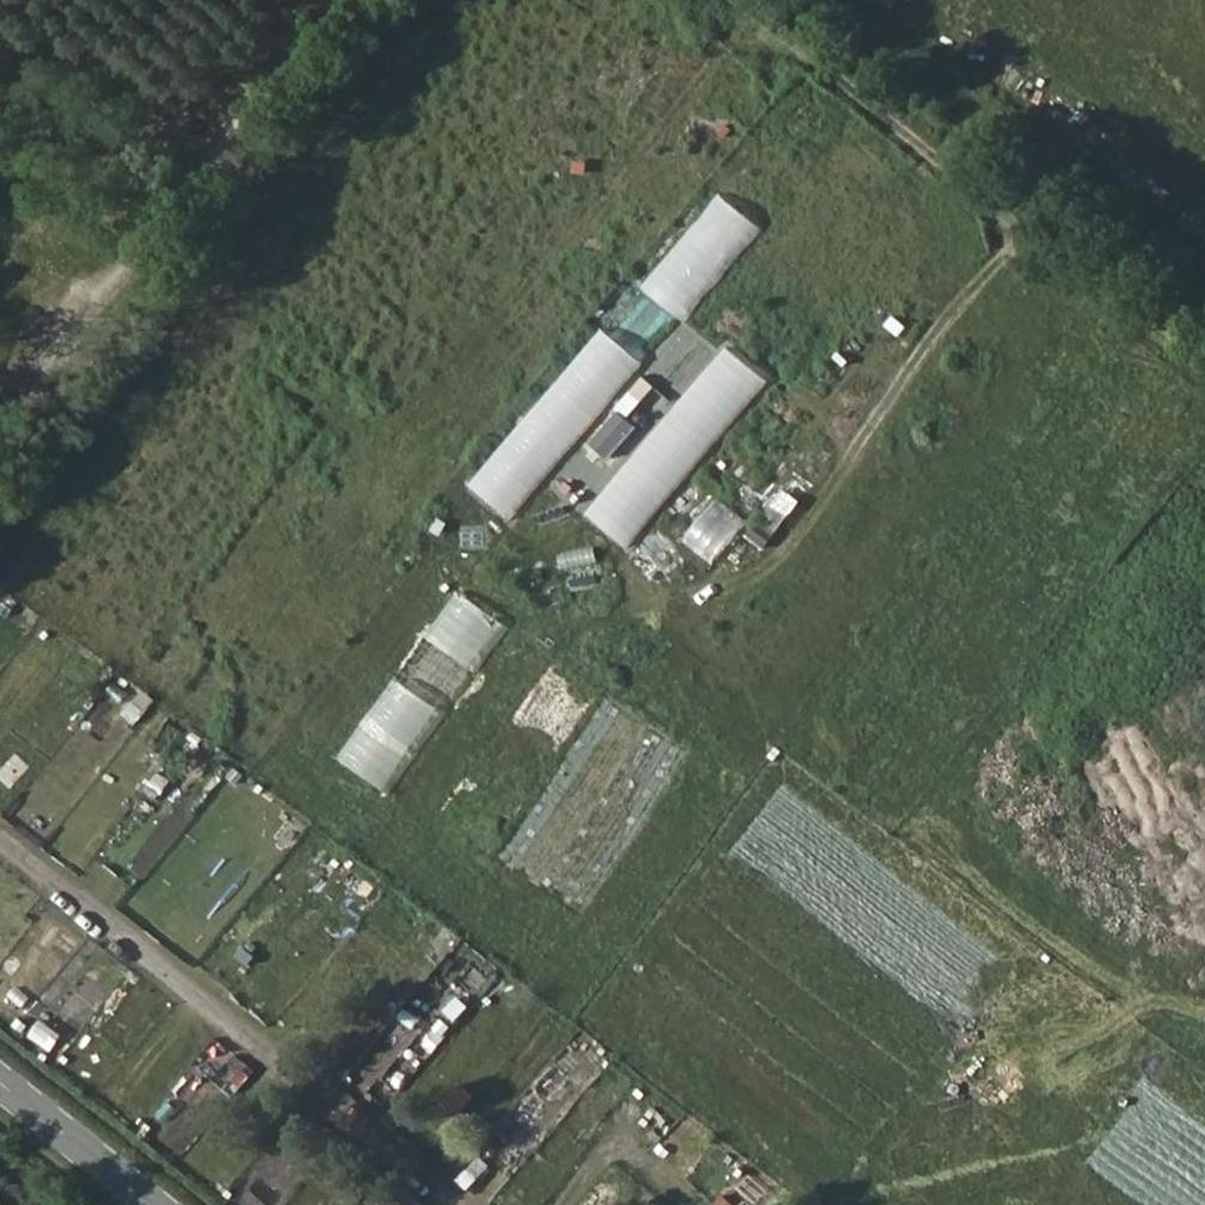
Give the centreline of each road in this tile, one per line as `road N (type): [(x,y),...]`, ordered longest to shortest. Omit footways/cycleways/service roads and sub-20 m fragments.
road 1 (track): [(0,431),(172,205),(264,105),(331,0)]
road 2 (secondary): [(0,1080),(156,1204)]

